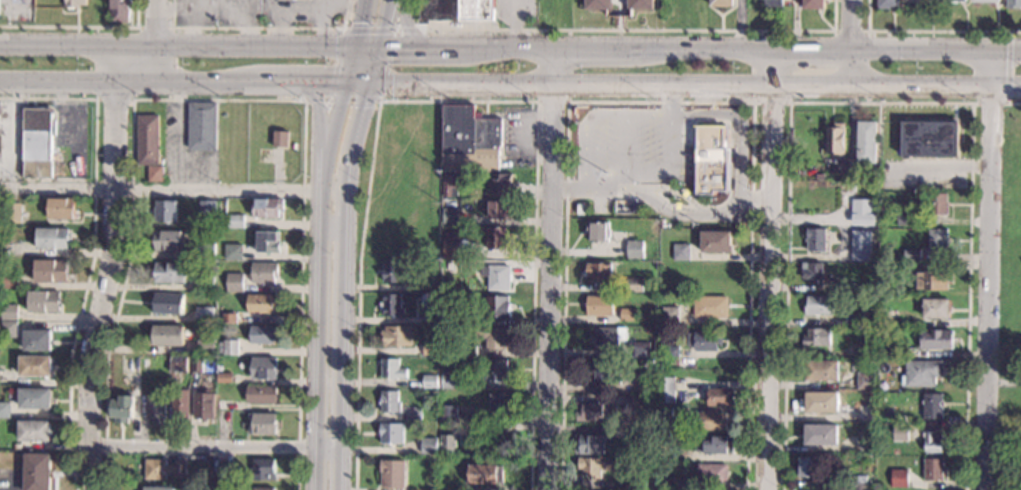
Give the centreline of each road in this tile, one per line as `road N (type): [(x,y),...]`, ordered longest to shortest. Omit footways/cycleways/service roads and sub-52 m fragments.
road 1 (secondary): [(1020,51),(0,43)]
road 2 (secondary): [(0,82),(1020,85)]
road 3 (tertiary): [(340,489),(344,210),(394,0)]
road 4 (tertiary): [(363,0),(325,151),(314,489)]
road 5 (residential): [(95,489),(89,355),(112,253),(113,45)]
road 6 (residential): [(547,489),(558,49)]
road 7 (residential): [(985,489),(993,51)]
road 8 (residential): [(765,489),(771,52)]
road 9 (residential): [(341,449),(89,446)]

